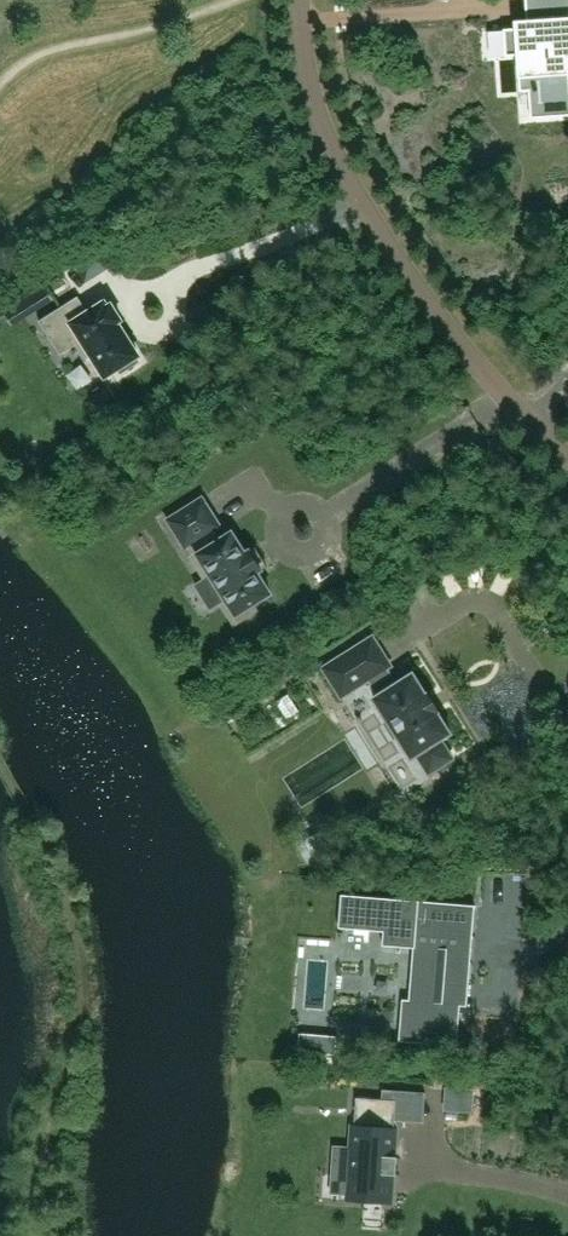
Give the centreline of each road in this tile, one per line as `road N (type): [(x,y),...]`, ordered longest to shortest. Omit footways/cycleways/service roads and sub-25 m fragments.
road 1 (residential): [(567,457),(483,373),(351,187),(318,108),(300,0)]

